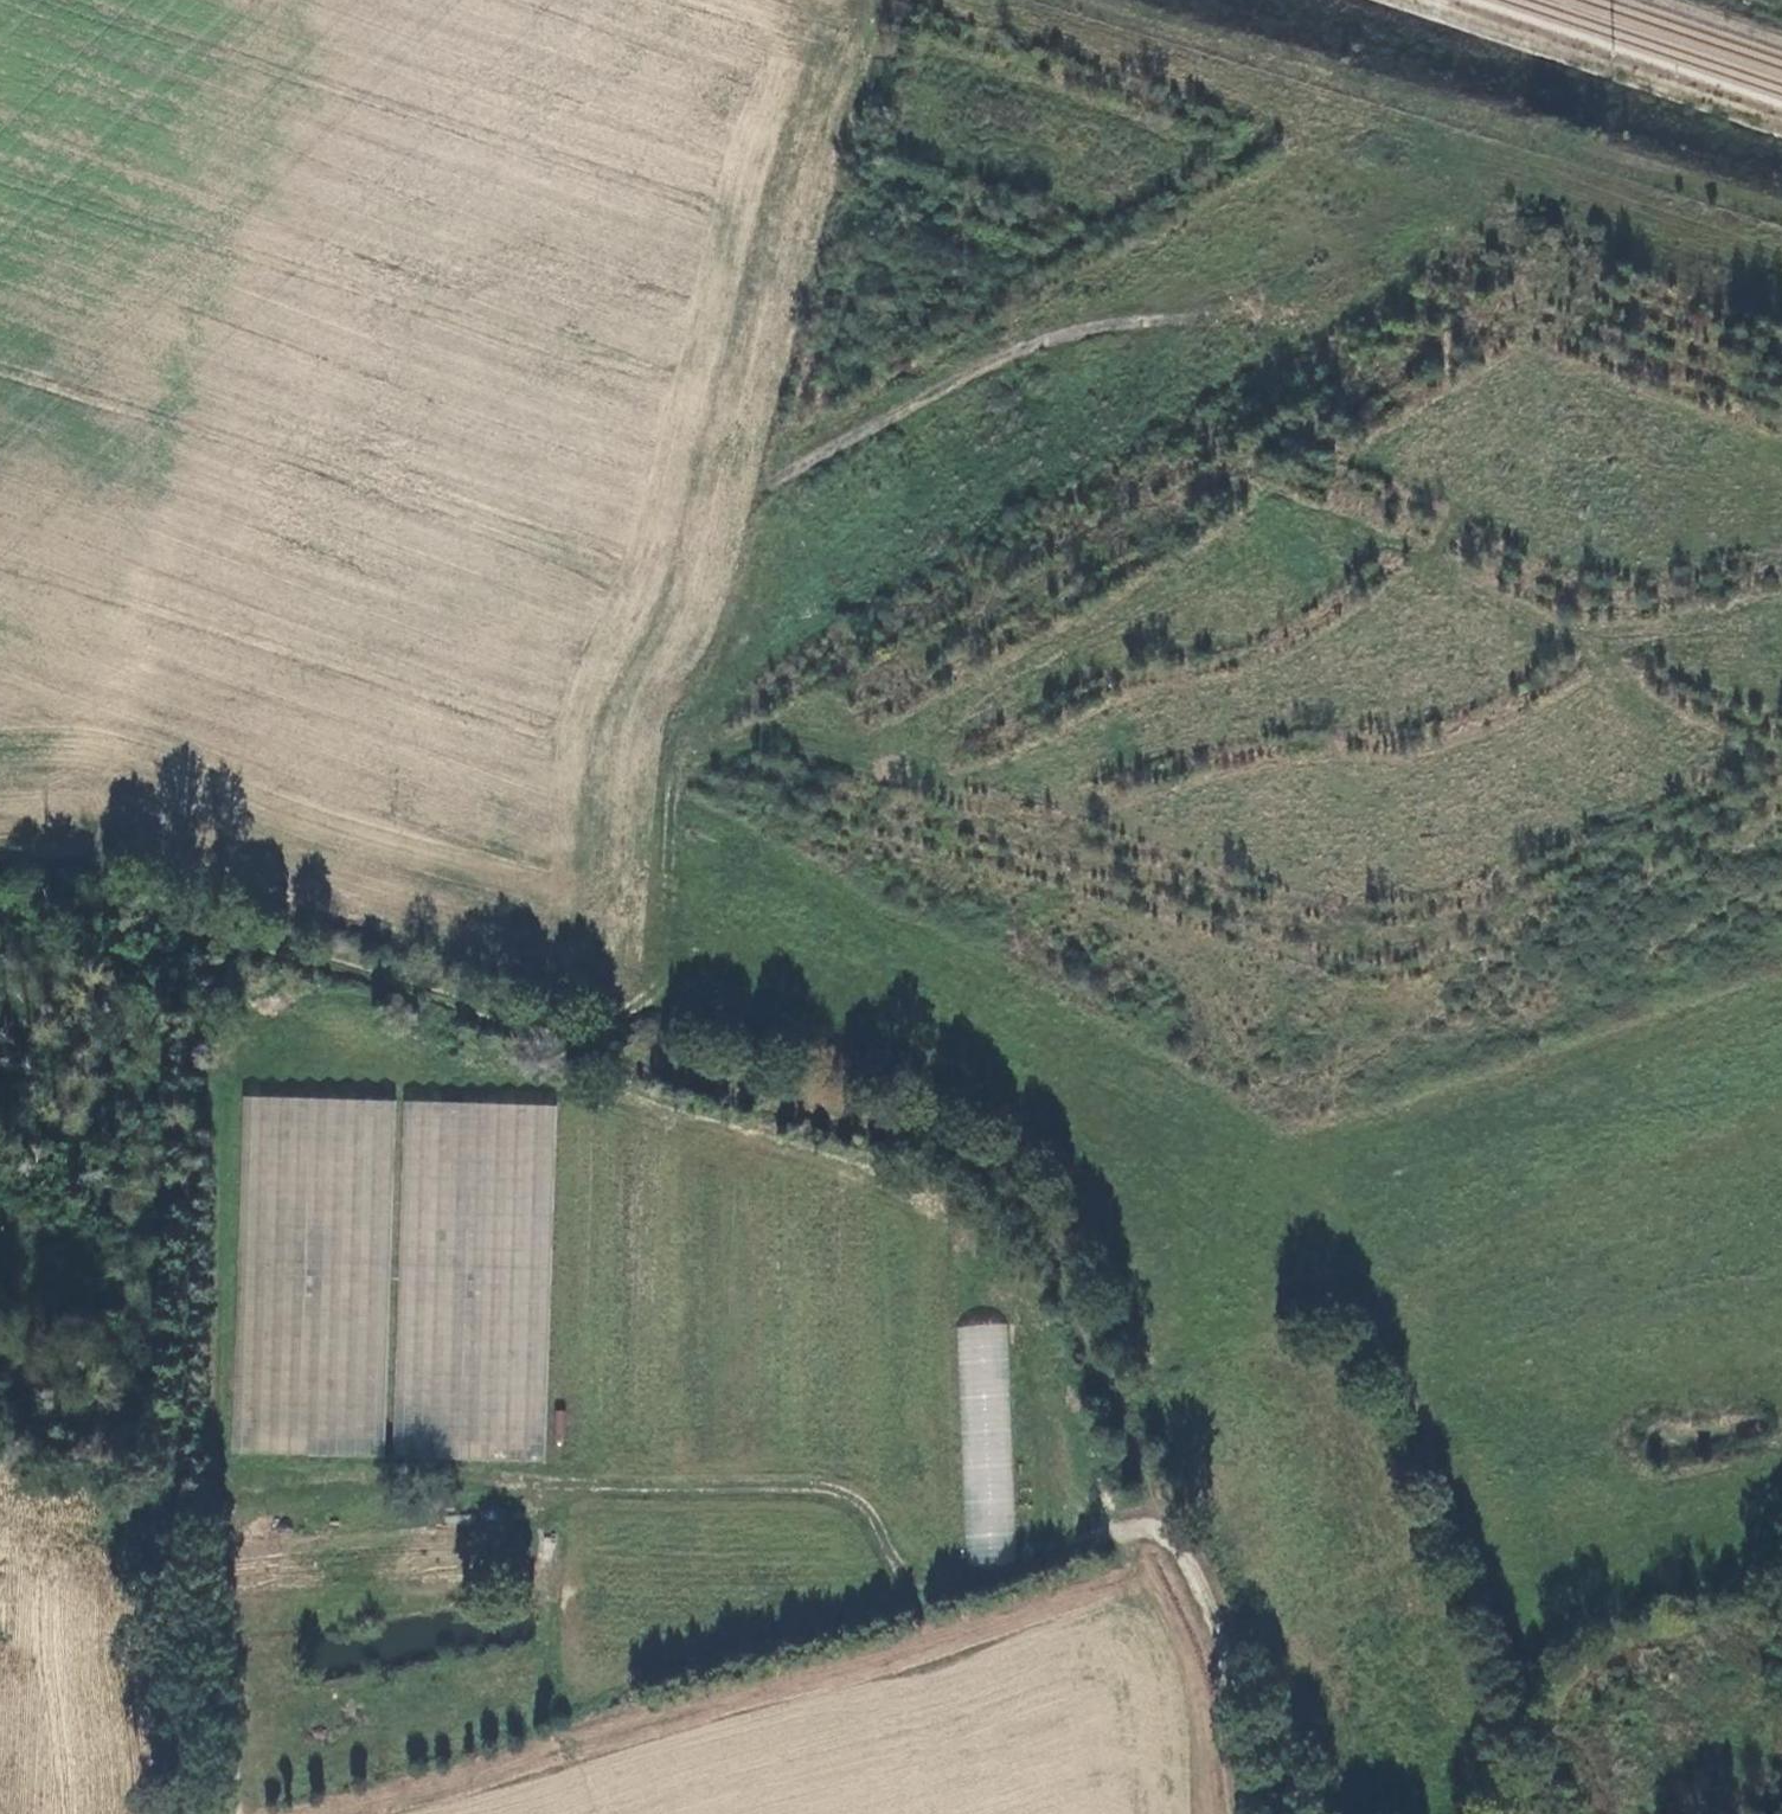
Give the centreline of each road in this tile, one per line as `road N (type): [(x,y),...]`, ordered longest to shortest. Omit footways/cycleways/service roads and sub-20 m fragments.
road 1 (track): [(1253,1813),(1208,1617),(1041,1236),(995,1176),(228,938),(175,919),(64,850),(0,854)]
road 2 (track): [(317,1813),(462,1782),(1043,1608),(1177,1547)]
road 3 (track): [(1068,0),(1781,214)]

